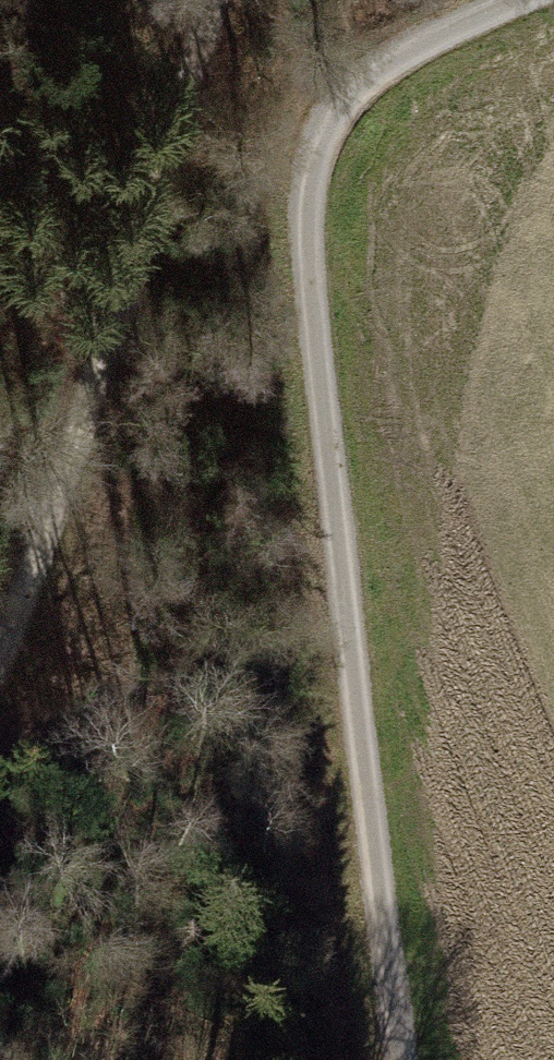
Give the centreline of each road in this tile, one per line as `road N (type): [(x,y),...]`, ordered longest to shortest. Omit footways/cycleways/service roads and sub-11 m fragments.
road 1 (track): [(550,0),(345,107),(297,170),(405,1059)]
road 2 (track): [(0,656),(211,0)]

